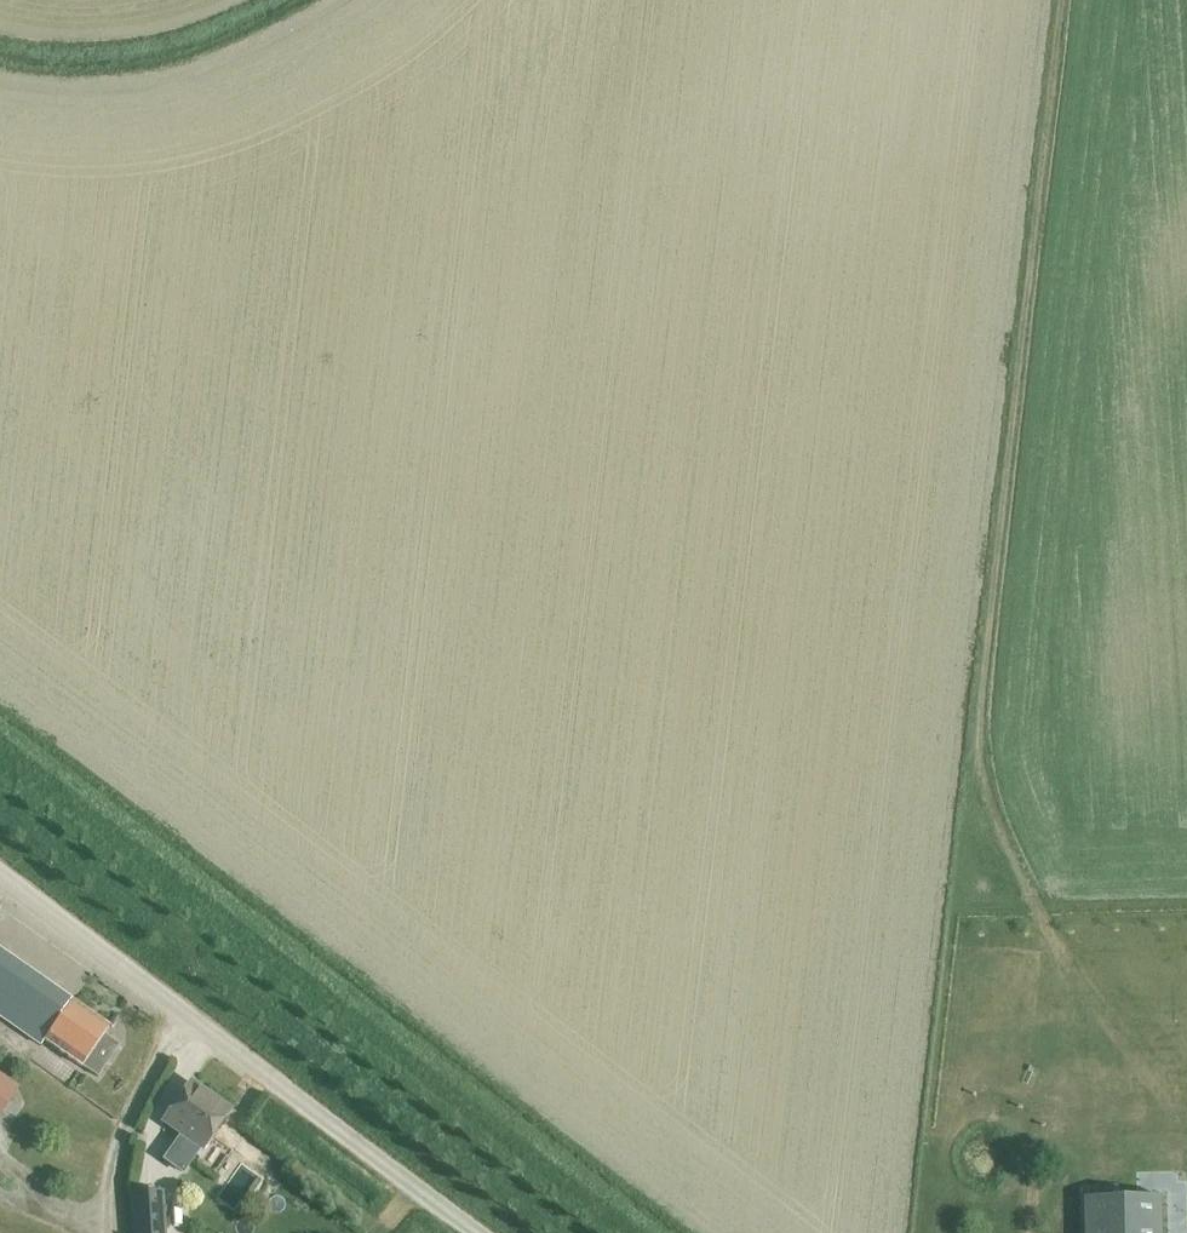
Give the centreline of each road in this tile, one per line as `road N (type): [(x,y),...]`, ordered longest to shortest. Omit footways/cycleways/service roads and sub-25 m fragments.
road 1 (unclassified): [(479,1232),(0,873)]

